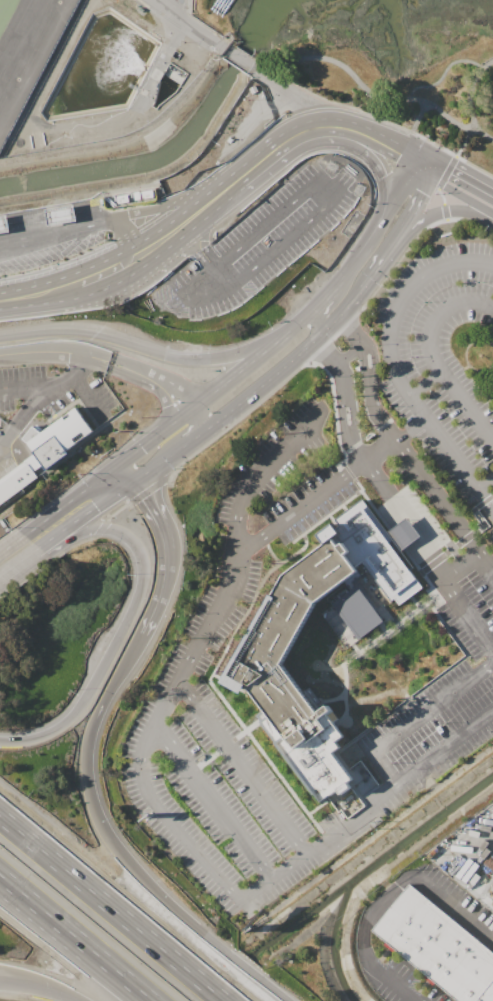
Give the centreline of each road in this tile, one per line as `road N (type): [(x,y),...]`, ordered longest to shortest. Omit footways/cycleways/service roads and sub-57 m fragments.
road 1 (motorway): [(40,548),(85,528),(121,532),(136,544),(145,578),(75,716),(37,738),(0,741)]
road 2 (motorway): [(286,1000),(206,936),(114,843),(93,800),(93,731)]
road 3 (motorway): [(226,1000),(0,815)]
road 4 (secondary): [(187,219),(219,211),(295,153),(329,146),(364,159),(383,212)]
road 5 (secondary): [(136,478),(318,334)]
road 6 (motorway): [(272,344),(191,360),(78,333)]
road 7 (motorway): [(0,876),(151,1000)]
road 8 (motorway): [(0,899),(148,1000)]
road 9 (secondary): [(383,212),(333,286),(272,344)]
road 10 (motorway): [(142,636),(168,582),(162,521)]

